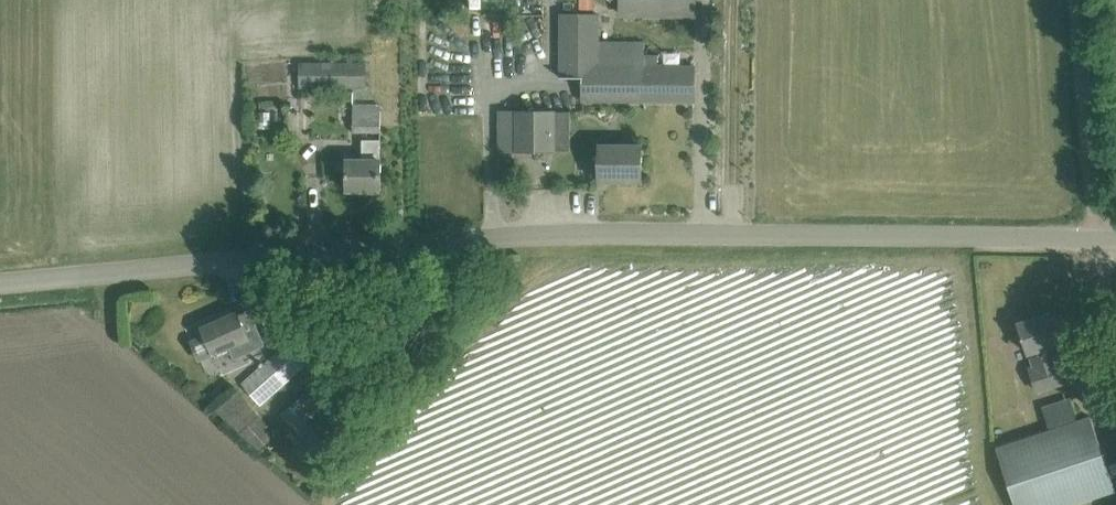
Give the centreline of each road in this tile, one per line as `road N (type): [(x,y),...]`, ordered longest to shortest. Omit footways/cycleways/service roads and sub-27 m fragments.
road 1 (unclassified): [(0,287),(504,236),(1115,237)]
road 2 (track): [(1115,306),(1093,237),(1081,0)]

